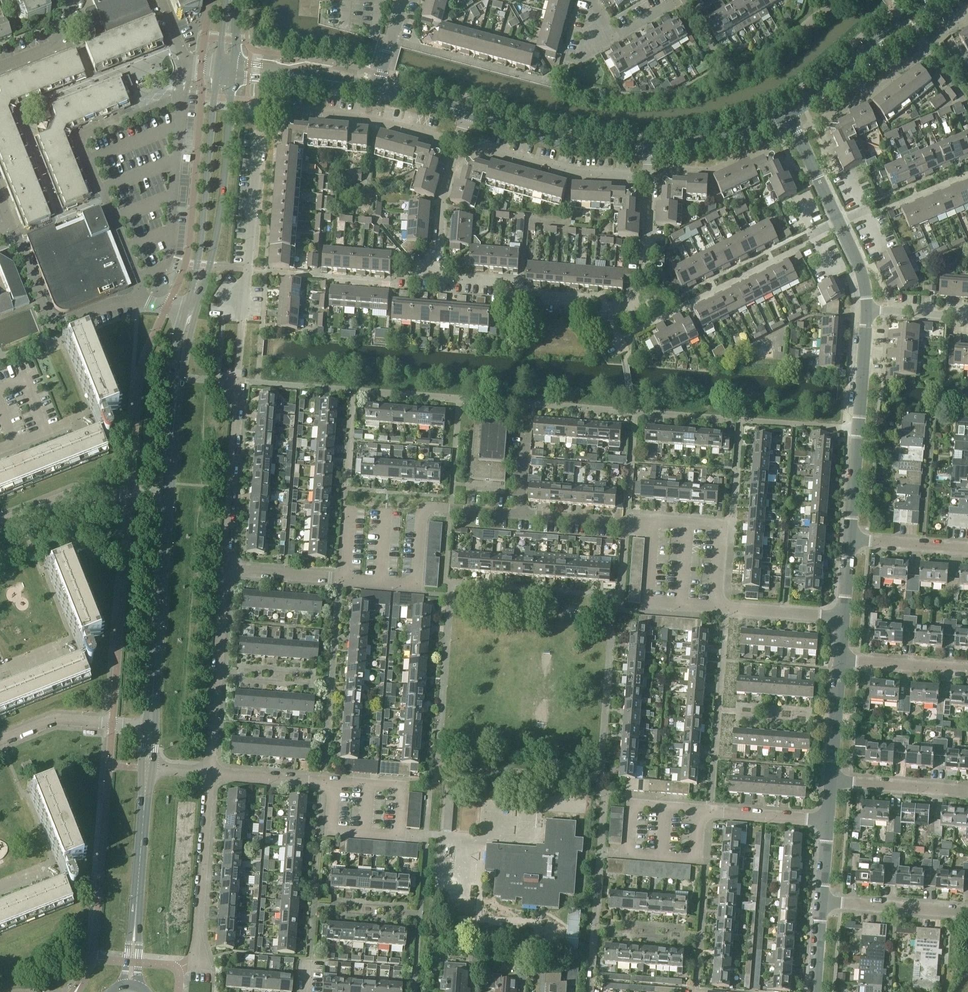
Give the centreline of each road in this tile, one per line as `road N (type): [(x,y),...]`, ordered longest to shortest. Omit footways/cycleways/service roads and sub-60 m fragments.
road 1 (residential): [(602,301),(431,277),(458,141)]
road 2 (unclassified): [(140,294),(52,328),(0,201)]
road 3 (tertiary): [(151,727),(169,498)]
road 4 (unclassified): [(848,540),(862,311)]
road 5 (tertiary): [(198,287),(221,225),(226,66)]
road 6 (tertiary): [(226,66),(215,97),(198,287)]
road 7 (tertiary): [(131,984),(147,767)]
road 8 (residential): [(458,141),(374,119),(279,111),(266,114),(257,129)]
road 9 (residential): [(223,315),(243,317),(257,129)]
road 10 (residential): [(225,571),(237,384),(217,380)]
road 11 (residential): [(209,775),(225,571)]
road 12 (residential): [(648,176),(571,173),(458,141)]
road 13 (residential): [(391,38),(554,83),(566,63)]
road 14 (residential): [(199,966),(209,775)]
road 15 (tertiary): [(169,498),(192,312)]
road 16 (tertiary): [(647,148),(571,144),(467,113)]
road 17 (residential): [(0,525),(79,494),(169,498)]
road 18 (residential): [(345,580),(413,585),(423,509),(450,507)]
road 19 (residential): [(617,520),(450,507)]
road 20 (residential): [(602,301),(642,295),(648,176)]
road 21 (residential): [(0,741),(54,719),(151,727)]
road 22 (tertiary): [(379,89),(226,66)]
road 23 (residential): [(821,899),(967,914)]
road 24 (tertiary): [(787,114),(719,139),(647,148)]
road 25 (residential): [(967,793),(831,783)]
road 26 (residential): [(829,819),(699,809)]
road 27 (residential): [(844,620),(717,605)]
road 28 (residential): [(967,675),(840,668)]
road 29 (unclassified): [(837,229),(787,114)]
road 30 (residential): [(333,782),(209,775)]
road 31 (residential): [(345,580),(225,571)]
road 32 (residential): [(967,551),(848,540)]

